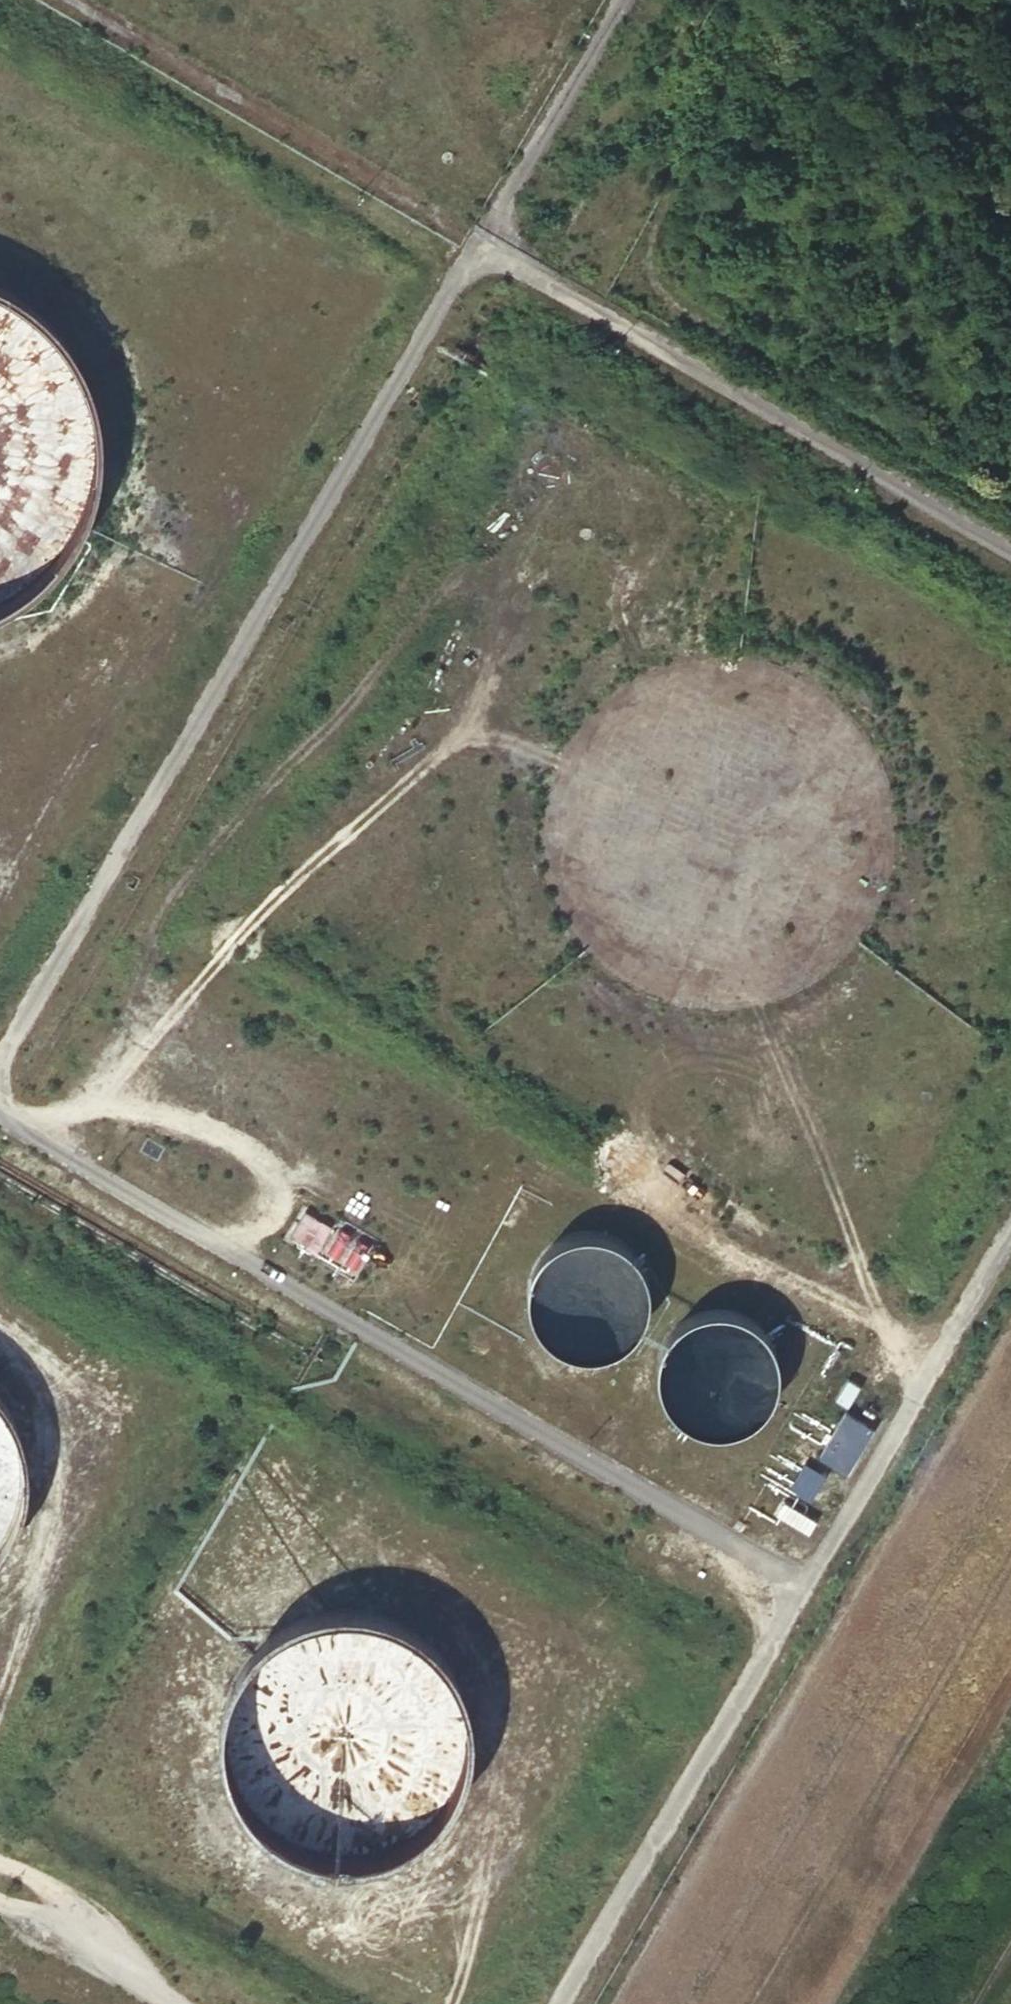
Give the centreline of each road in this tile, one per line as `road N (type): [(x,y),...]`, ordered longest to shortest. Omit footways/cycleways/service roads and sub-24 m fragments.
road 1 (track): [(1010,1329),(613,2003)]
road 2 (track): [(741,0),(732,65),(705,137),(654,220),(647,271),(666,299),(696,320),(1010,504)]

